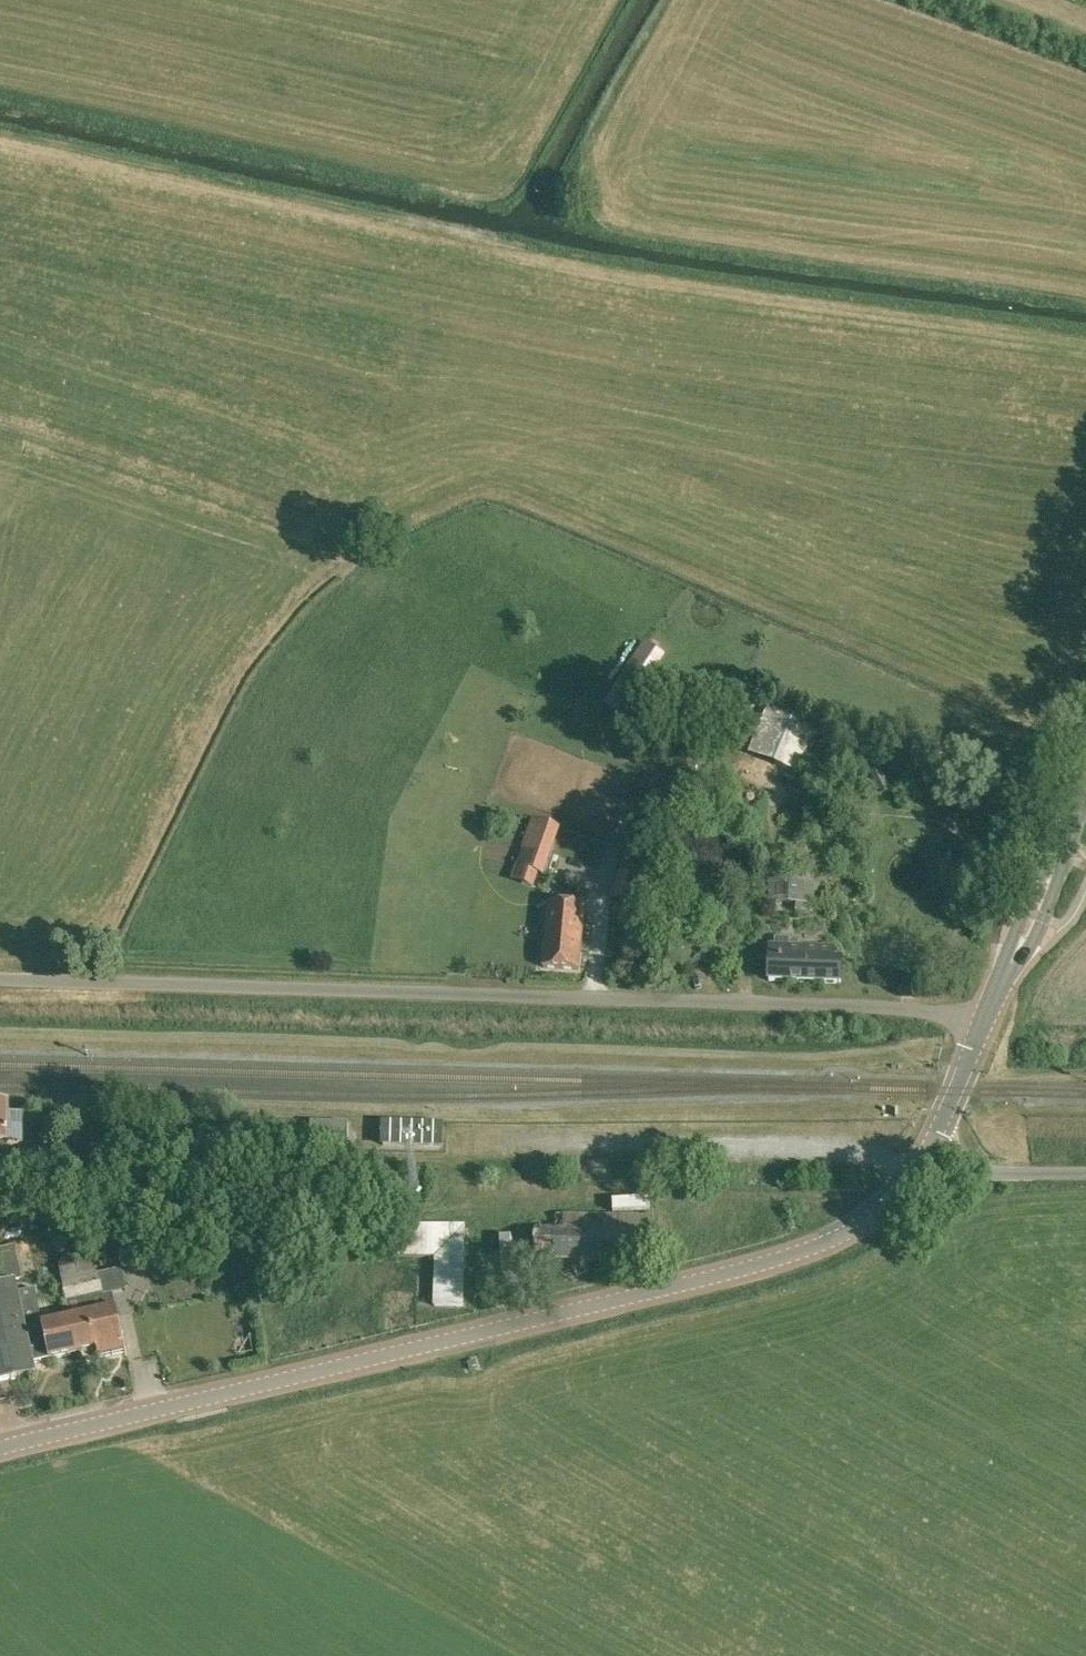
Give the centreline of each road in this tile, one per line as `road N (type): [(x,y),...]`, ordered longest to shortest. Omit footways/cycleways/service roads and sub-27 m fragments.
road 1 (secondary): [(0,1447),(831,1241),(887,1206),(912,1175),(982,1022)]
road 2 (unclassified): [(982,1022),(843,1004),(0,977)]
road 3 (secondary): [(994,994),(1044,917),(1063,844)]
road 4 (secondary): [(1063,844),(1040,872),(994,994)]

